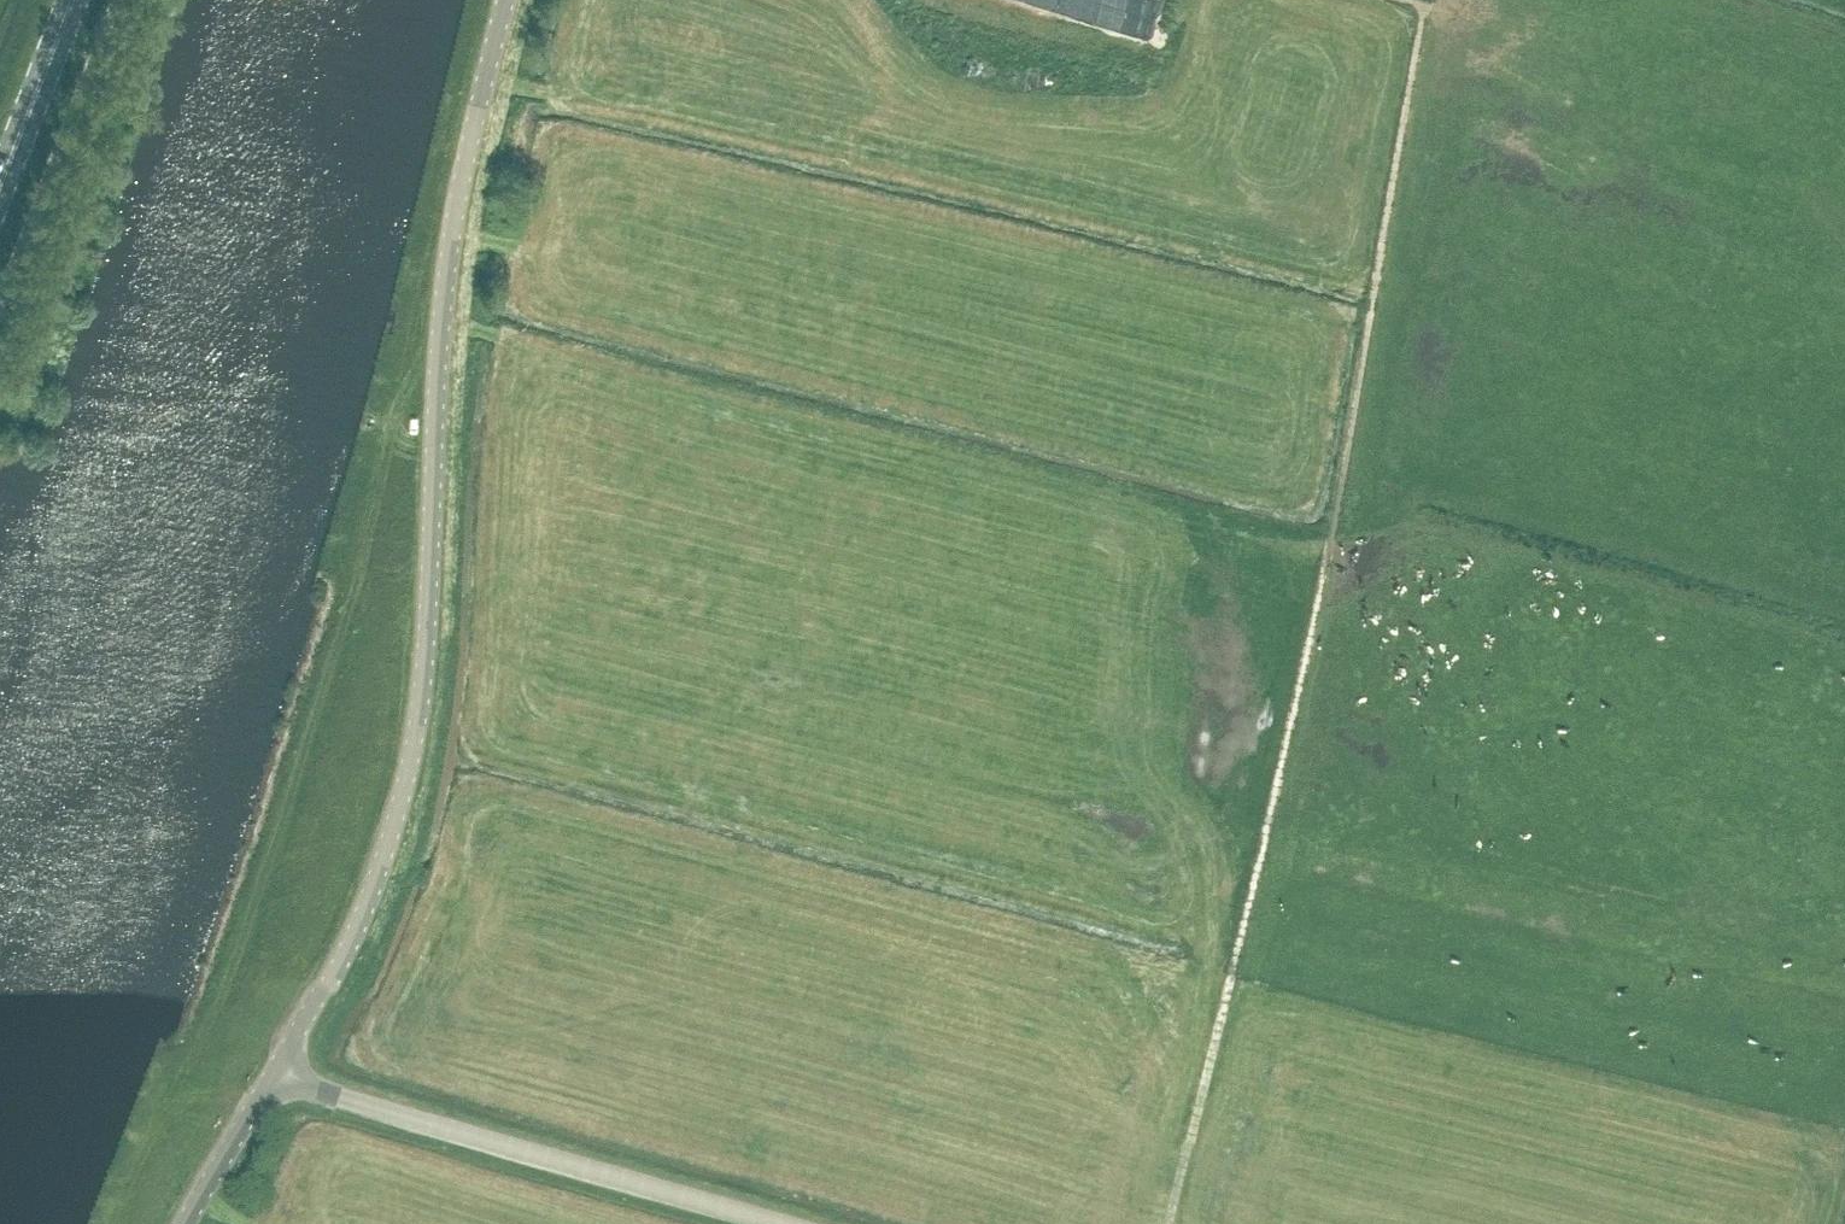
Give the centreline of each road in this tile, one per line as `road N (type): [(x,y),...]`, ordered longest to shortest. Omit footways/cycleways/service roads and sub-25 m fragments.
road 1 (unclassified): [(273,1080),(343,950),(404,773),(416,701),(443,277),(505,0)]
road 2 (unclassified): [(775,1223),(273,1080)]
road 3 (primary): [(0,185),(72,0)]
road 4 (unclassified): [(188,1223),(273,1080)]

